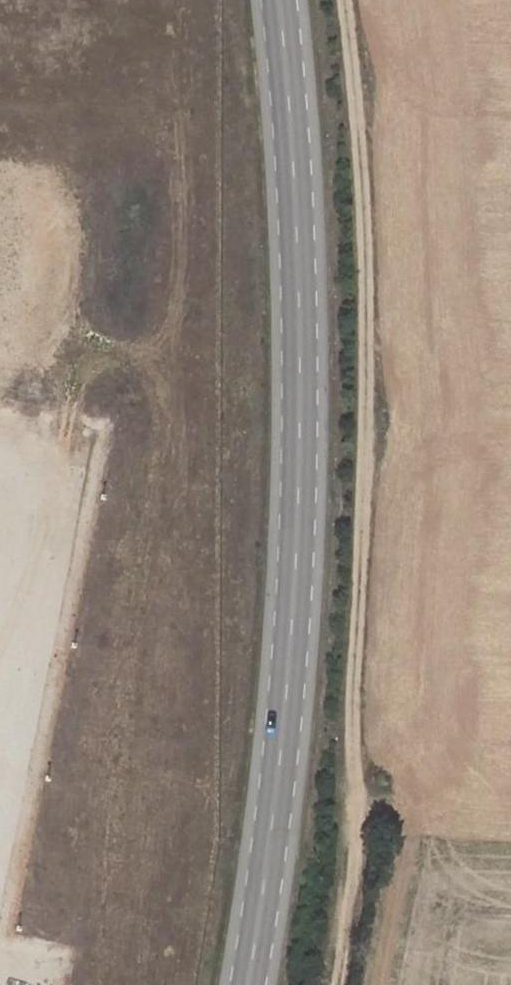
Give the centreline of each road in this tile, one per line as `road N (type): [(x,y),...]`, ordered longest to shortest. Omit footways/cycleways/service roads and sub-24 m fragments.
road 1 (track): [(350,0),(367,184),(366,468),(355,813),(322,984)]
road 2 (secondary): [(279,0),(299,316),(295,616),(245,984)]

